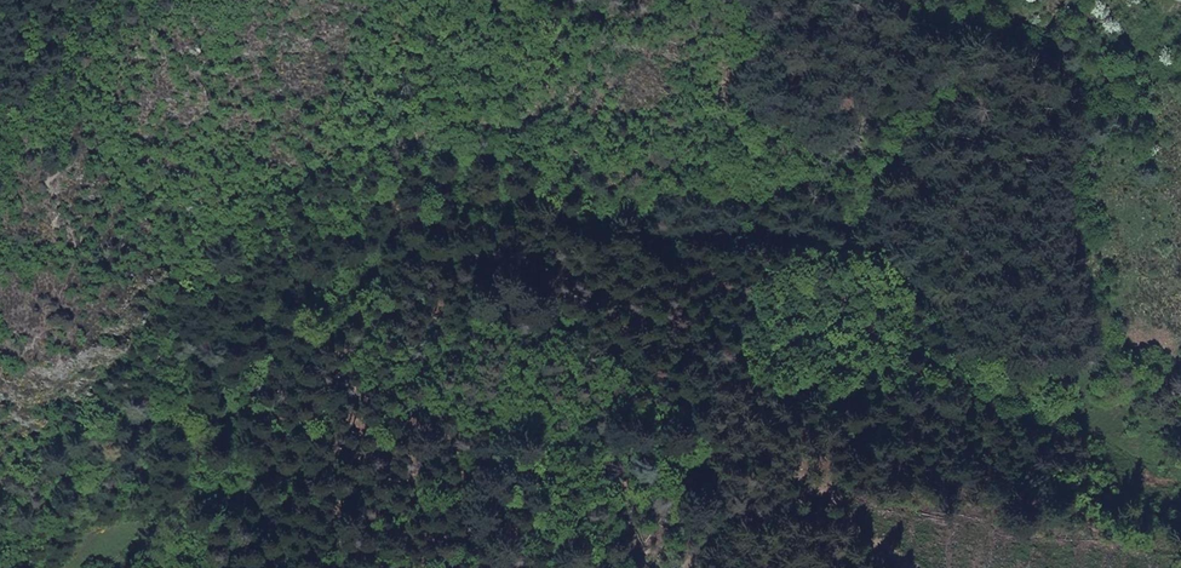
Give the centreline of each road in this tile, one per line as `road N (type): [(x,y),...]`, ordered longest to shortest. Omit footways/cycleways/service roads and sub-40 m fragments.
road 1 (track): [(910,567),(808,499),(764,502),(716,527),(689,567)]

